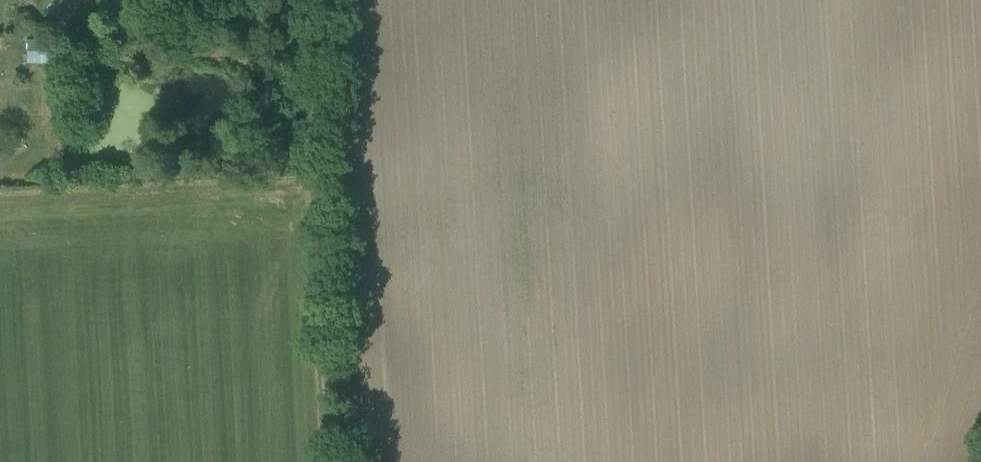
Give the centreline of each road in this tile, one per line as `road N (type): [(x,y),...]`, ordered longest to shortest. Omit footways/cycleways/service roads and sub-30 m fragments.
road 1 (track): [(327,461),(303,0)]

